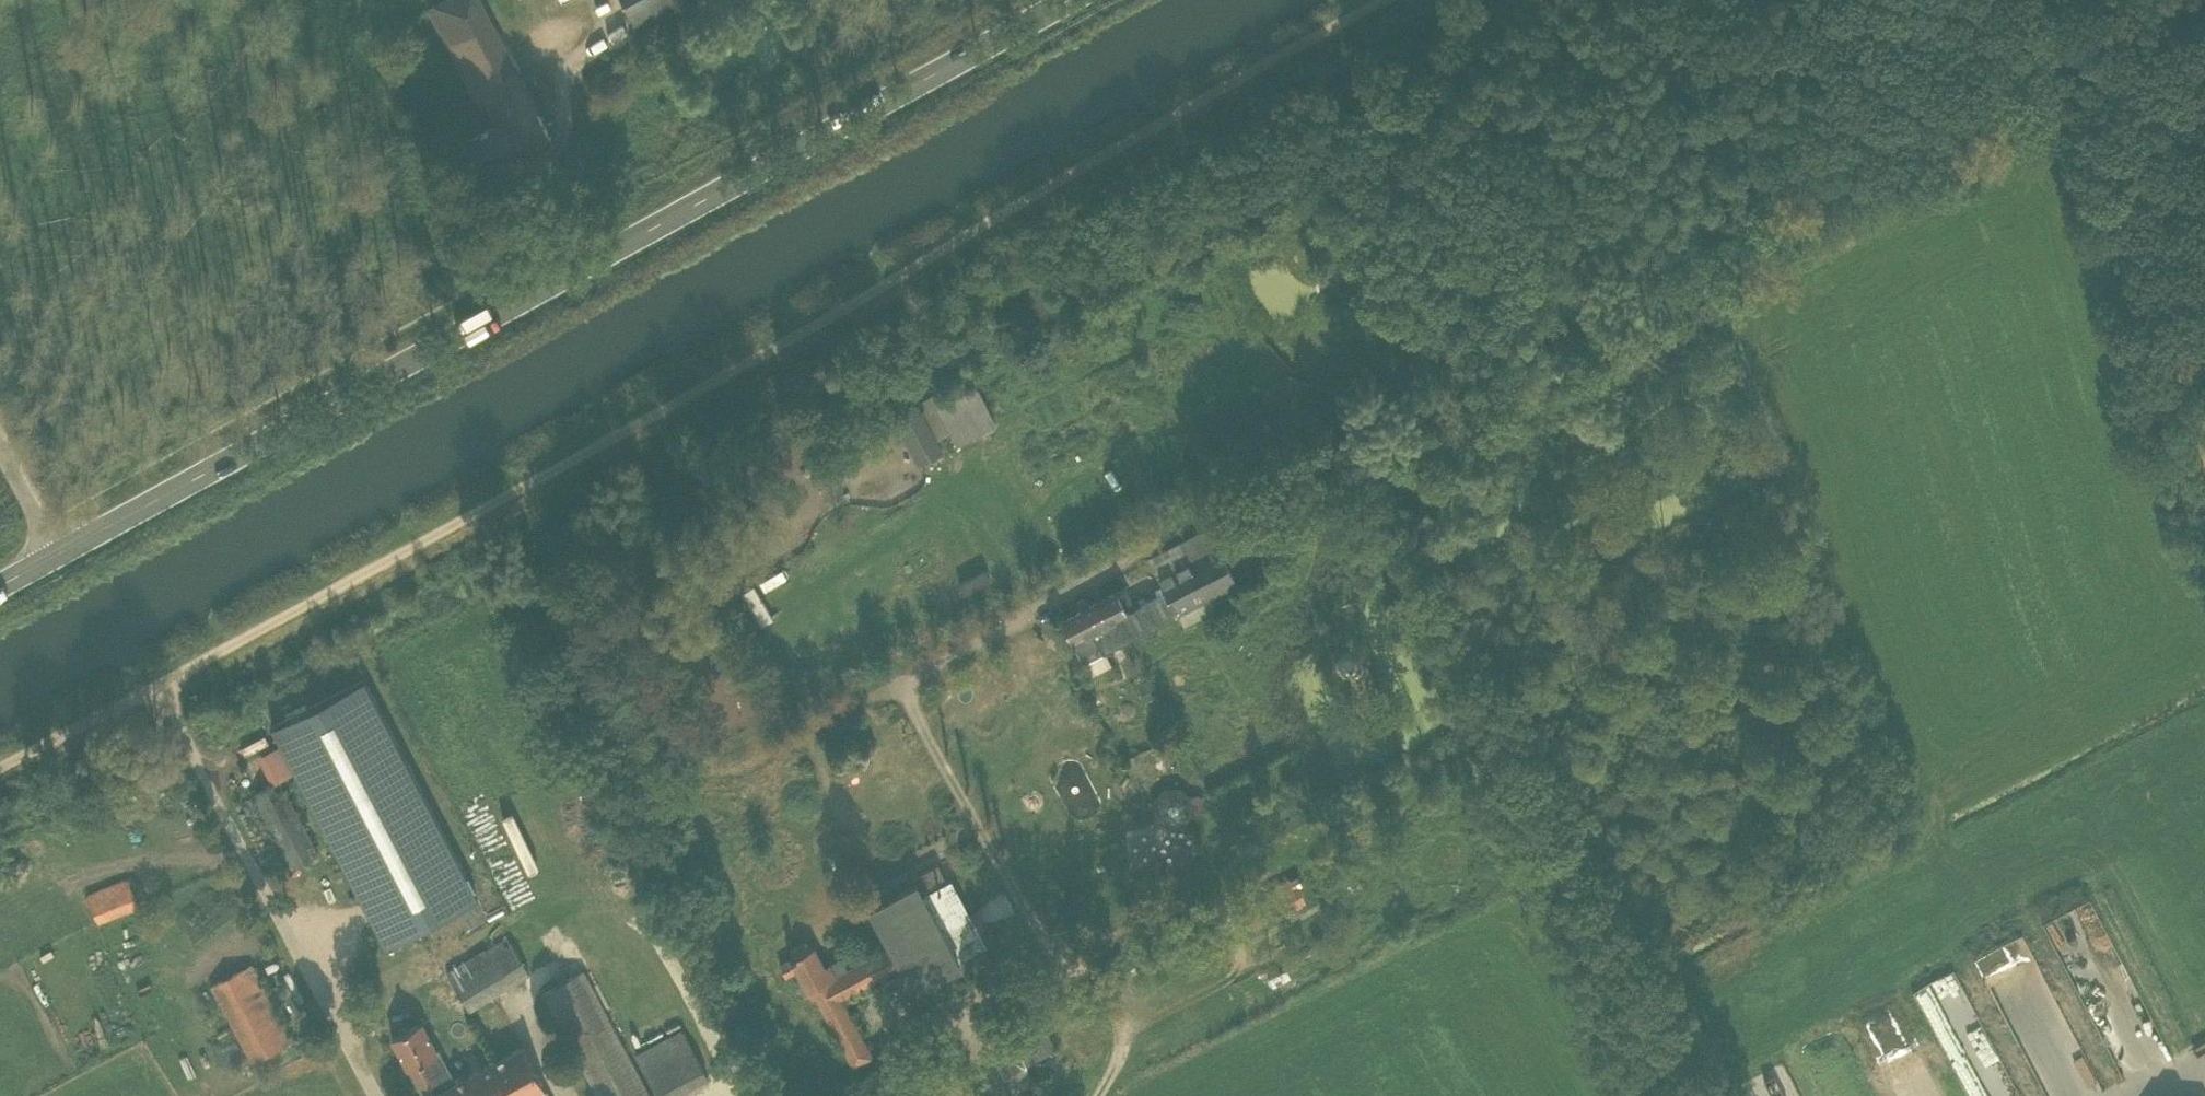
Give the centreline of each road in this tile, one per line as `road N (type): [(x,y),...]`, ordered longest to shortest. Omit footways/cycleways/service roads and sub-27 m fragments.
road 1 (track): [(1397,0),(157,681)]
road 2 (primary): [(54,559),(1074,0)]
road 3 (track): [(345,1027),(157,681)]
road 4 (track): [(157,681),(0,768)]

